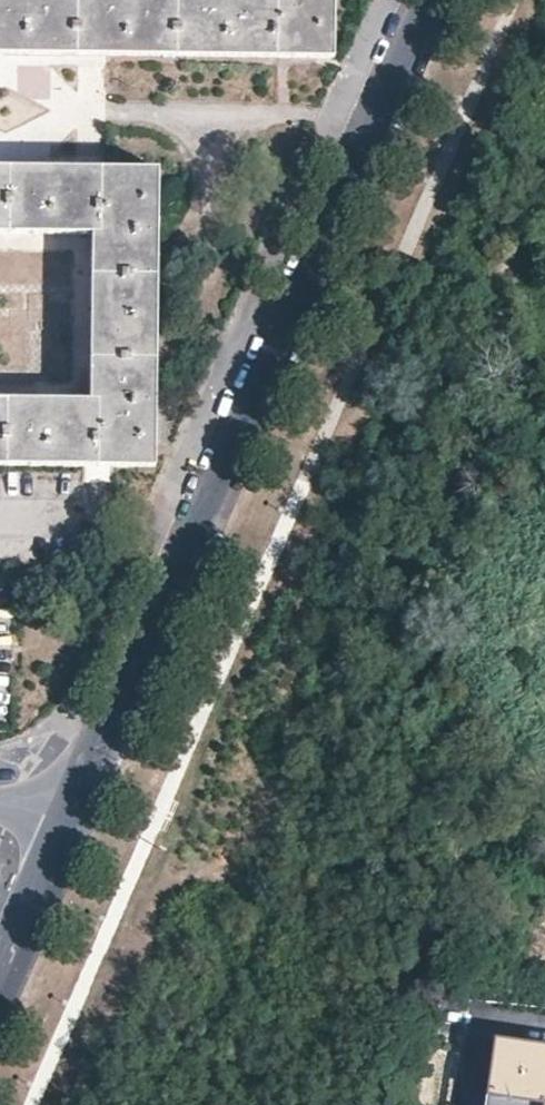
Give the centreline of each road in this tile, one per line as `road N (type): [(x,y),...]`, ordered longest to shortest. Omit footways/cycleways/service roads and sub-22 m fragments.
road 1 (residential): [(423,0),(74,824)]
road 2 (residential): [(0,992),(74,824)]

